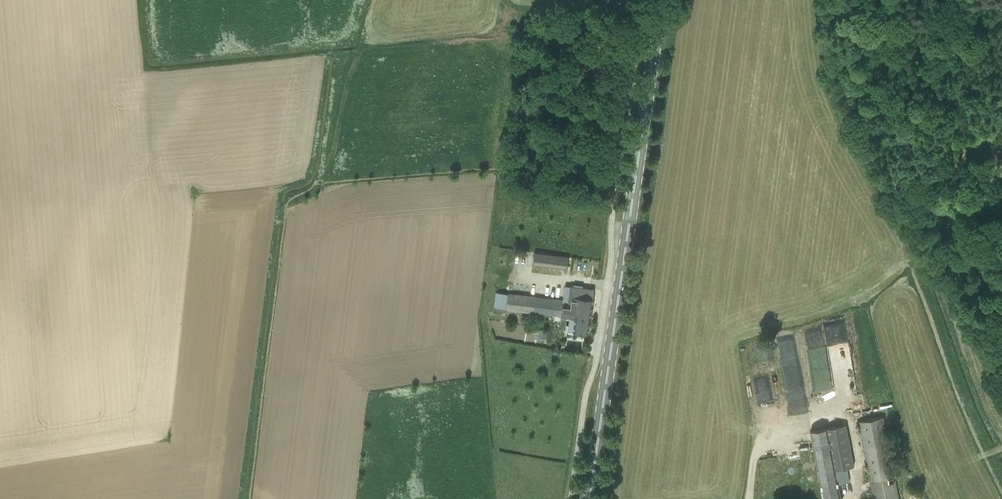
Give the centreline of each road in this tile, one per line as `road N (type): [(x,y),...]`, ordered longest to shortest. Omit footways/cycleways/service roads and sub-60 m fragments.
road 1 (primary): [(591,498),(662,0)]

